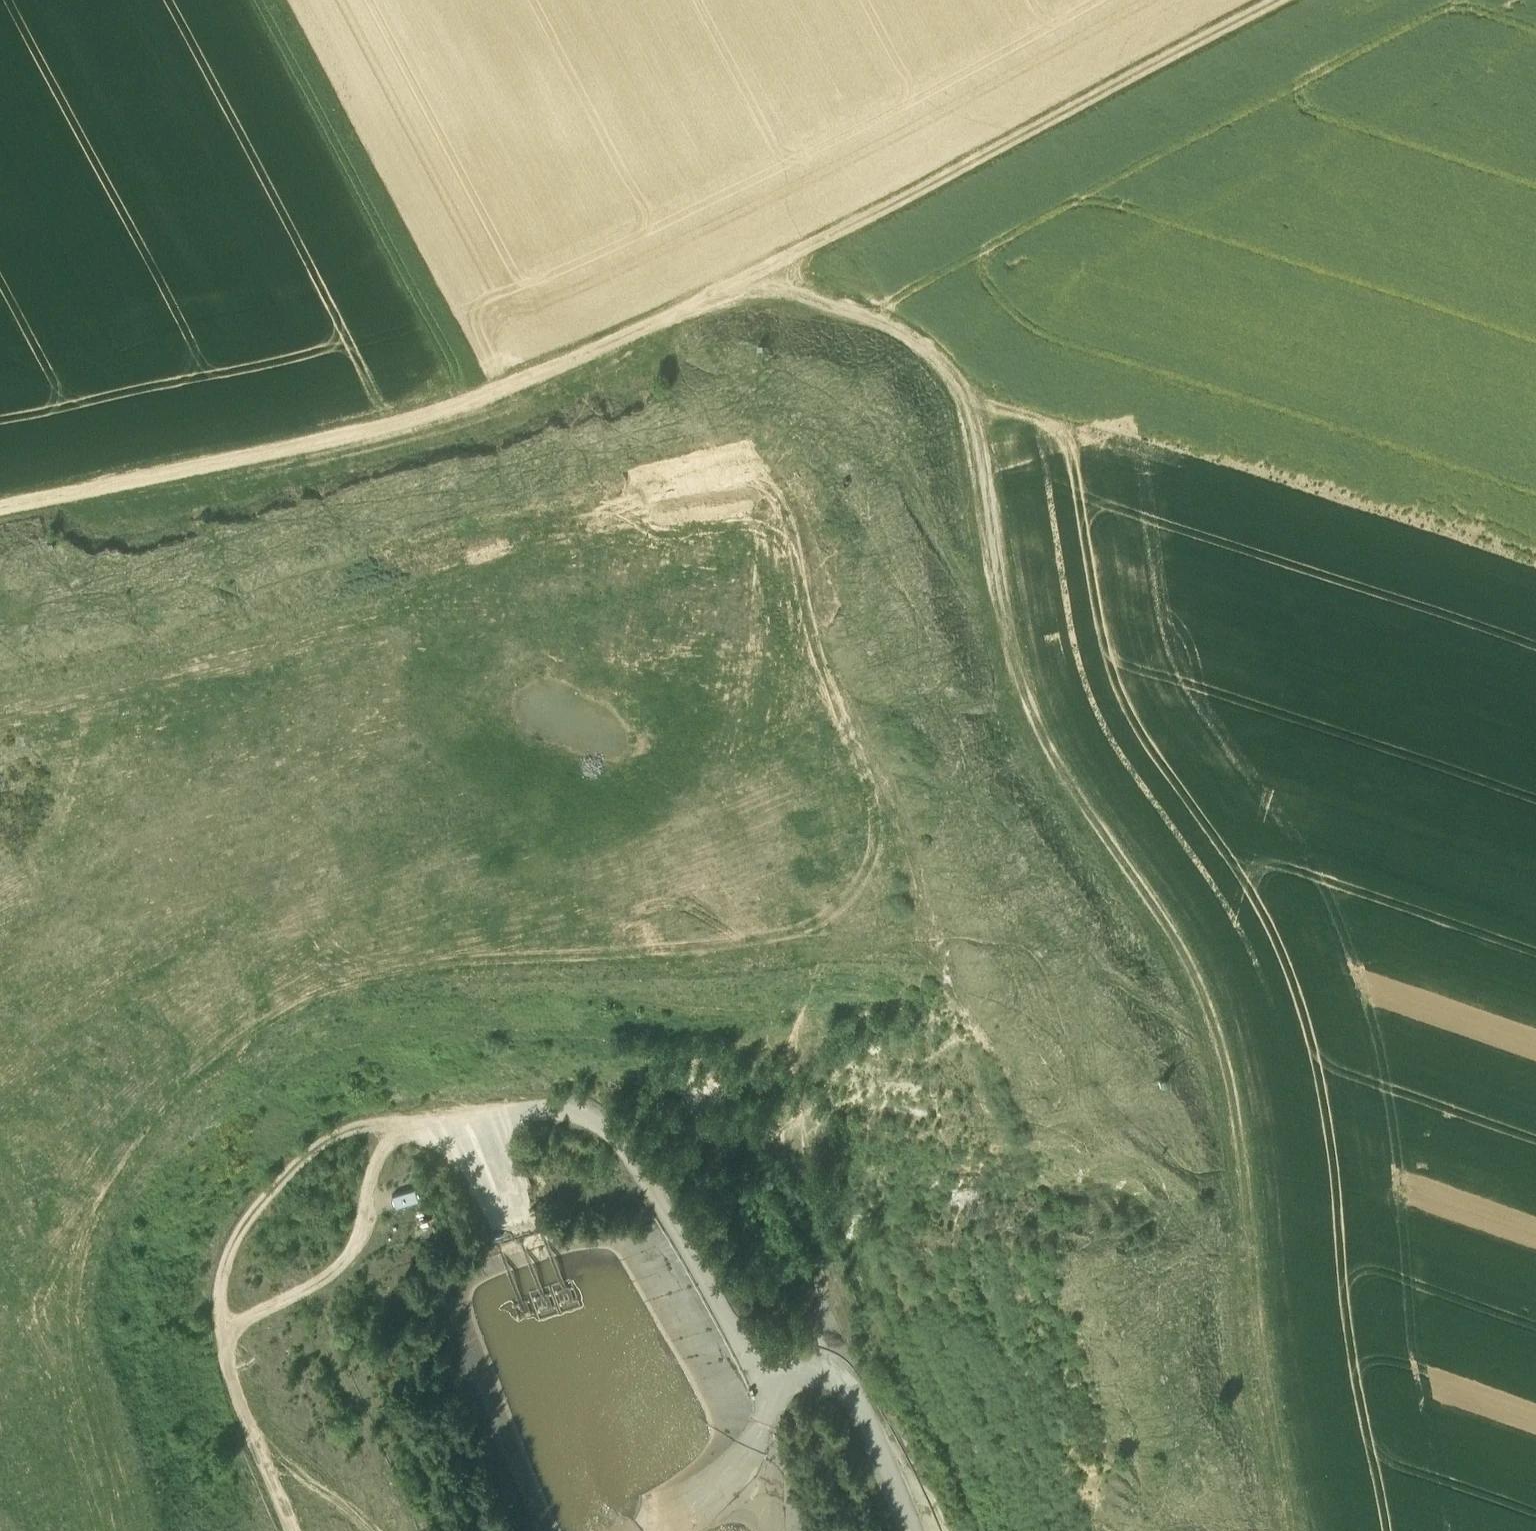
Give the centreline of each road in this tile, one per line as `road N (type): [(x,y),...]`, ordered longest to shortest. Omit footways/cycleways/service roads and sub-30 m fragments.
road 1 (track): [(0,473),(307,391),(531,318),(1209,0)]
road 2 (track): [(0,1236),(6,1168),(370,830)]
road 3 (track): [(292,1530),(225,1363),(228,1325),(344,1265),(390,1141),(421,1130)]
road 4 (track): [(228,1325),(225,1276),(239,1229),(282,1177),(336,1133),(421,1130)]
road 5 (track): [(106,1530),(18,1416),(0,1315)]

